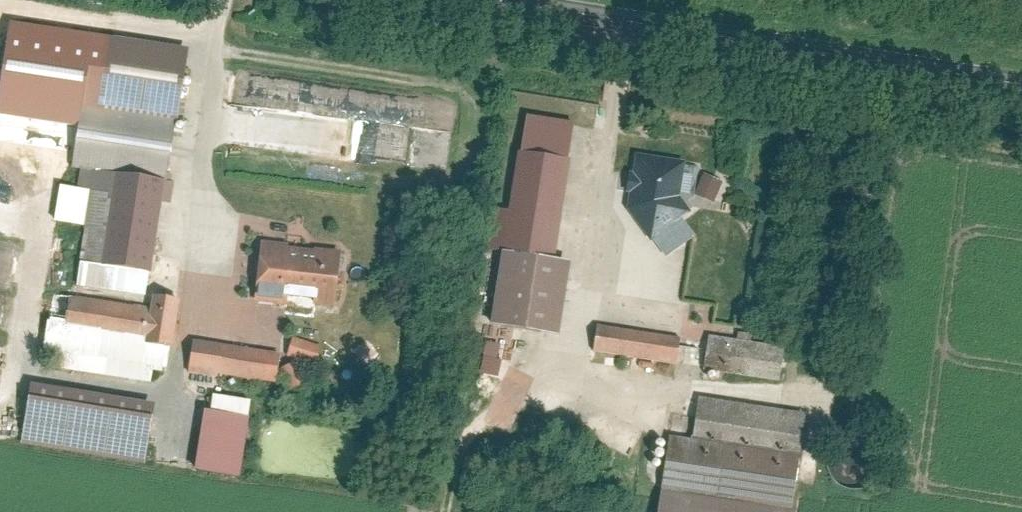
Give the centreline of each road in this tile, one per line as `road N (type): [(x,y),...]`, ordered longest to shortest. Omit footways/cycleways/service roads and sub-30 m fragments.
road 1 (tertiary): [(534,0),(1021,79)]

